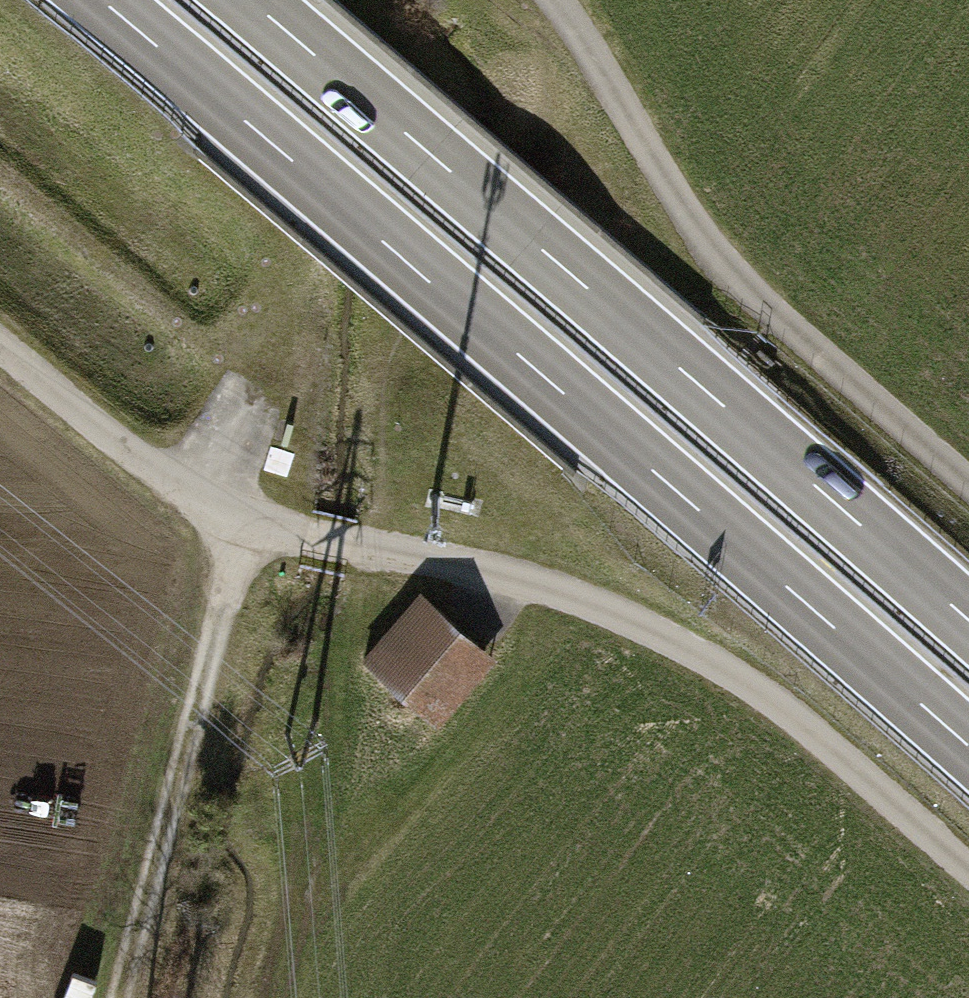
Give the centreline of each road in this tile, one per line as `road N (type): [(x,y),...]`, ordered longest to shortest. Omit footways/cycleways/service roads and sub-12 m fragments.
road 1 (trunk): [(102,0),(968,747)]
road 2 (trunk): [(968,620),(250,0)]
road 3 (track): [(968,877),(784,717),(700,662),(603,616),(446,565),(250,531)]
road 4 (track): [(968,486),(721,264),(555,0)]
road 5 (track): [(112,997),(250,531)]
road 6 (track): [(250,531),(155,474),(0,342)]

